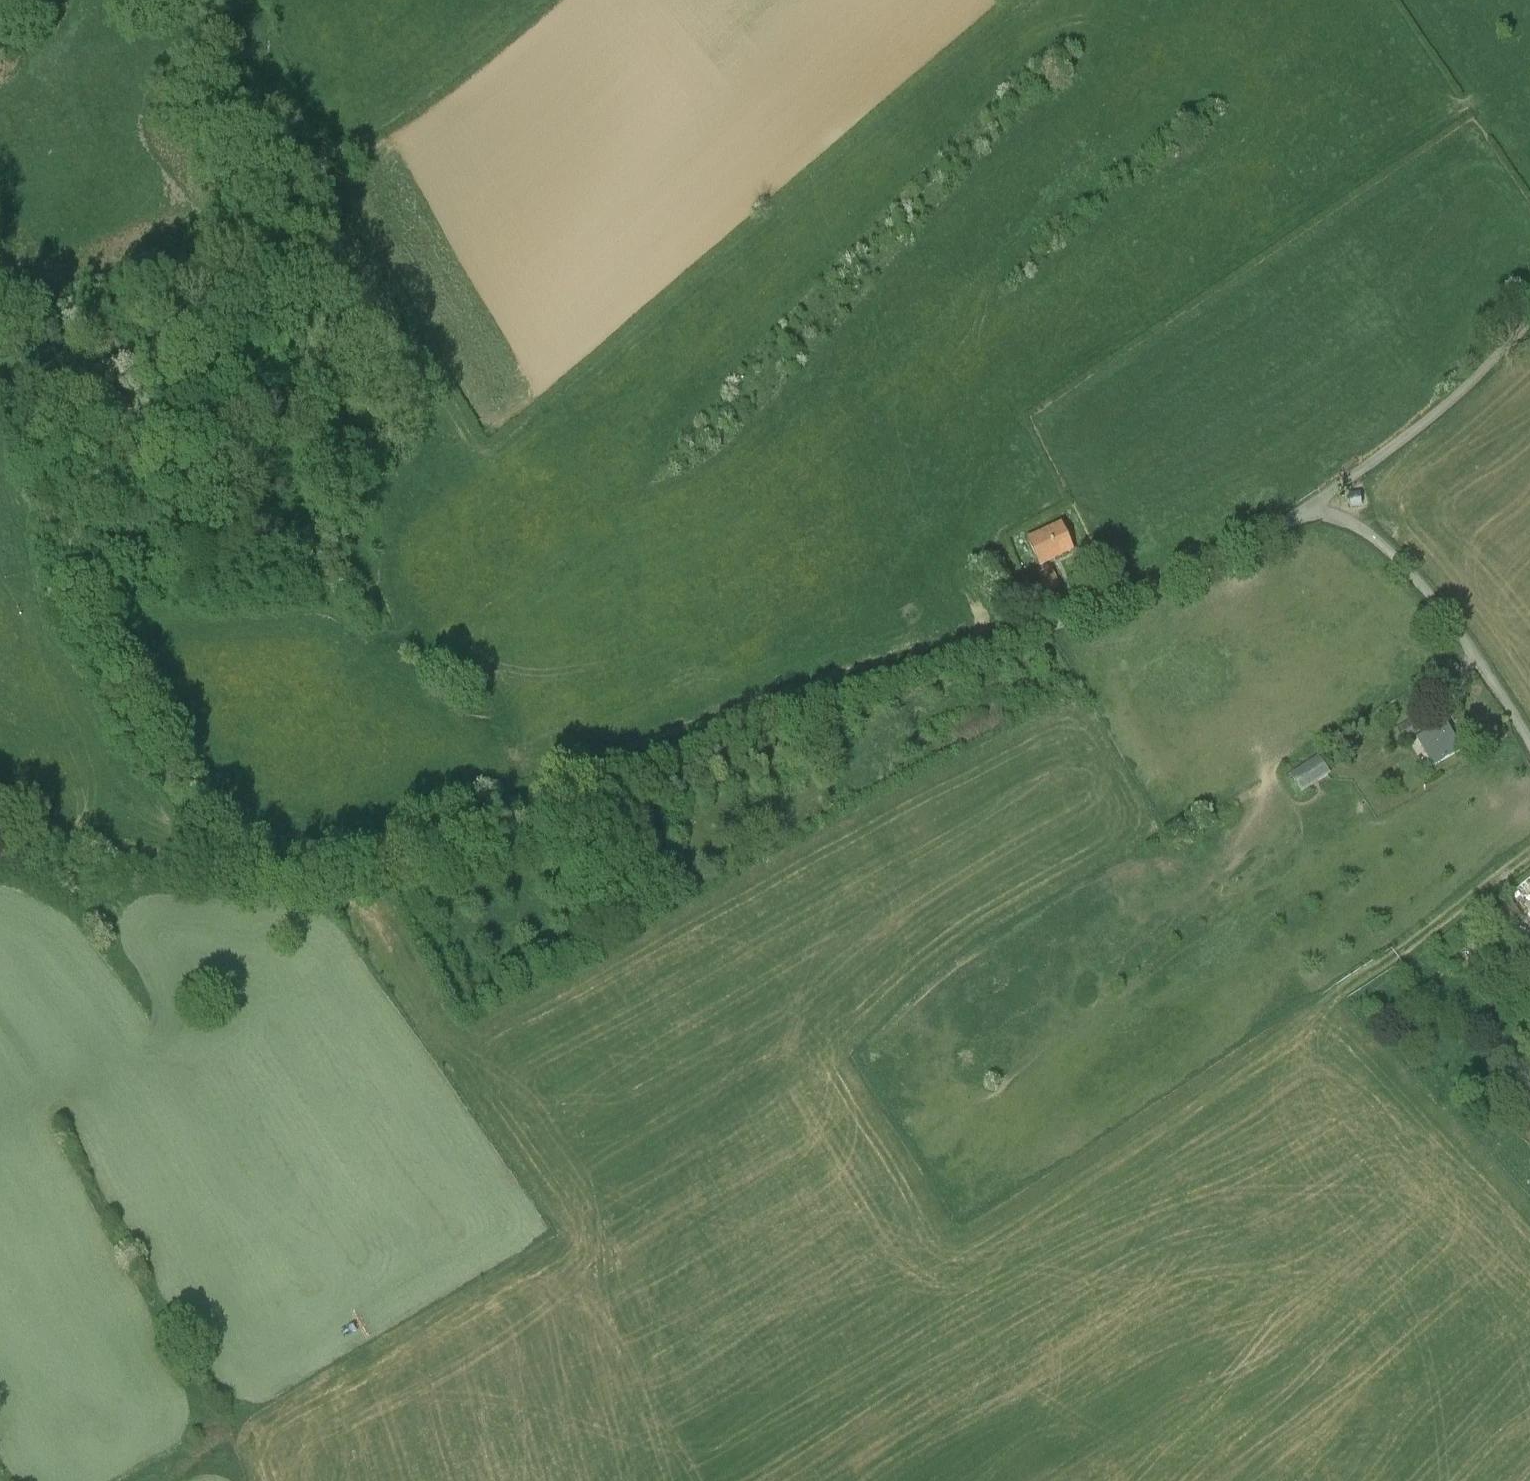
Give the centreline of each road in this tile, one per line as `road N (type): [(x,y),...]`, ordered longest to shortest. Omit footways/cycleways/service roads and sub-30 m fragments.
road 1 (unclassified): [(0,835),(244,867),(369,859),(1121,599),(1308,510)]
road 2 (unclassified): [(1308,510),(1357,525),(1403,565),(1450,621),(1529,744)]
road 3 (unclassified): [(1529,319),(1440,409),(1308,510)]

